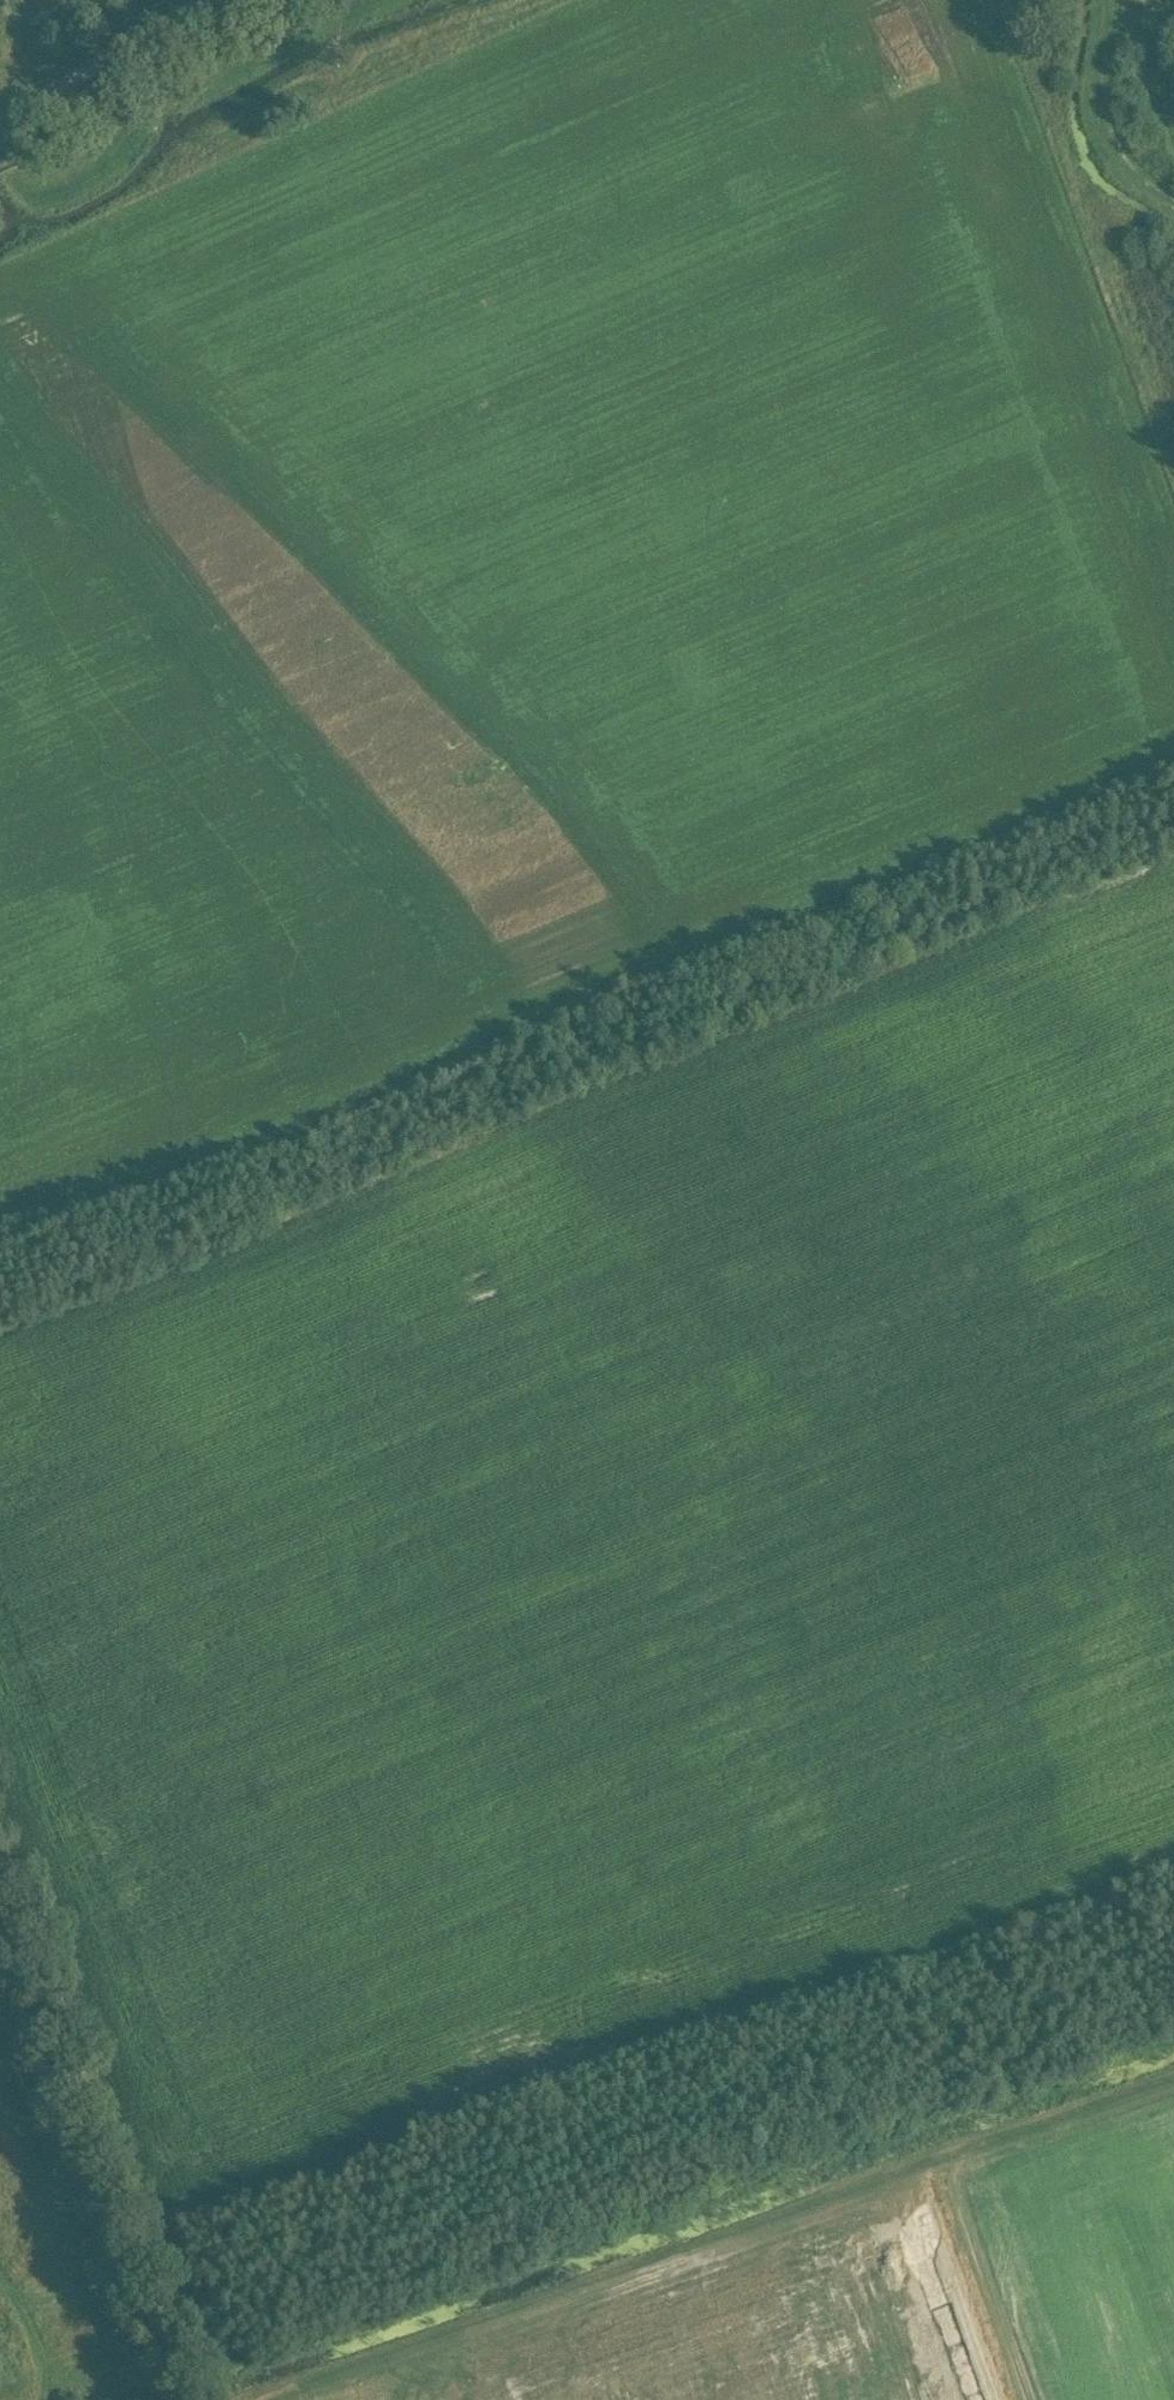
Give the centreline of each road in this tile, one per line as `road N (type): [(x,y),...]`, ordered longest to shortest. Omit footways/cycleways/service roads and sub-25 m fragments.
road 1 (unclassified): [(0,118),(191,0)]

